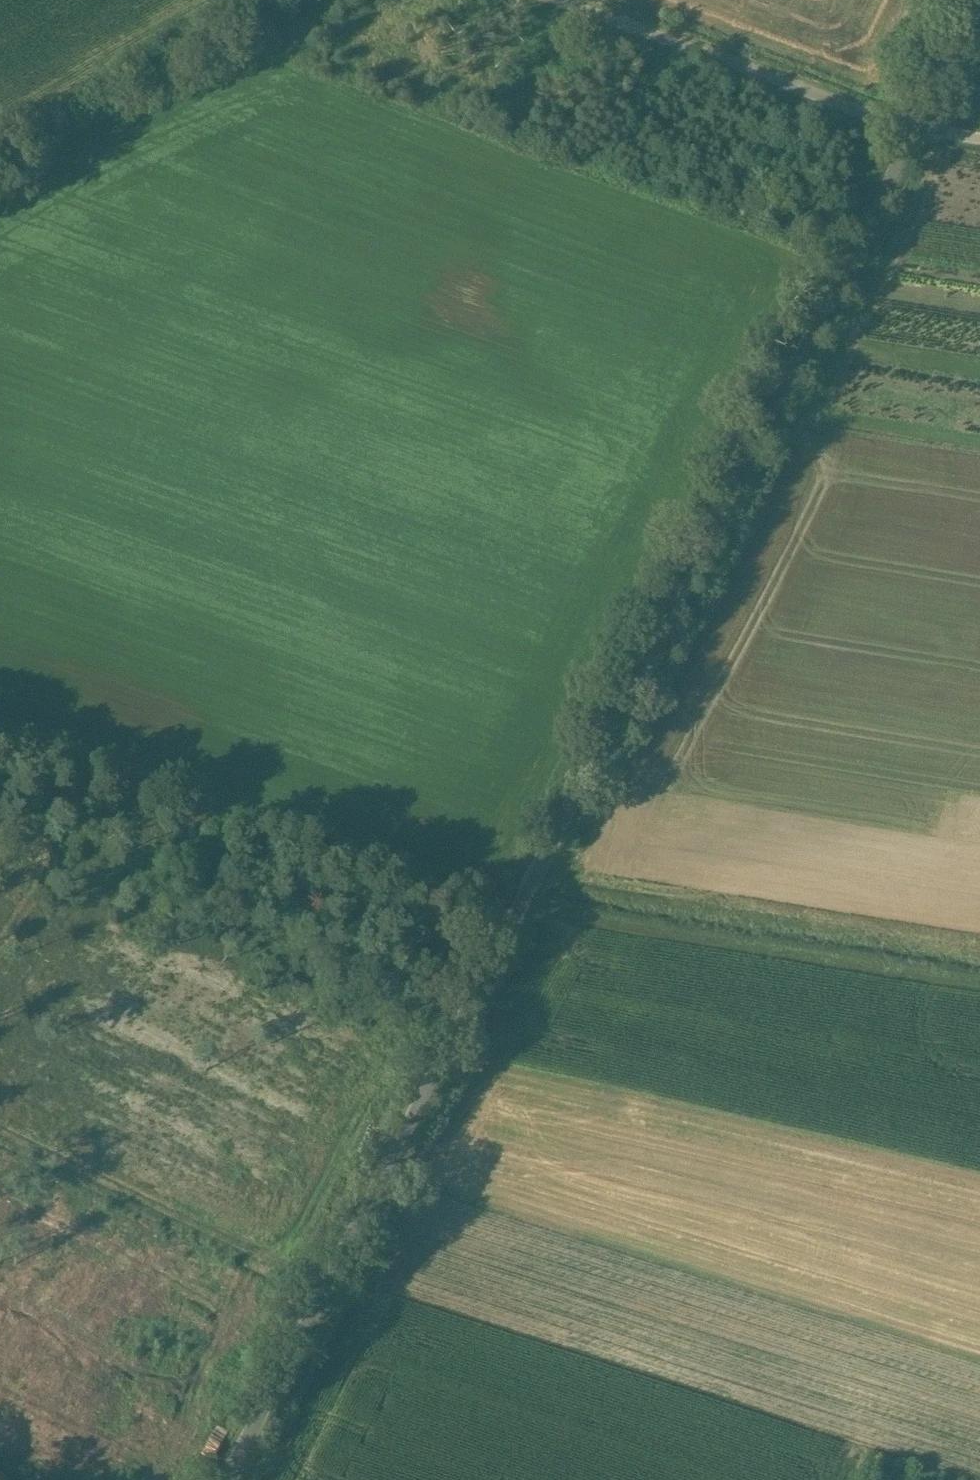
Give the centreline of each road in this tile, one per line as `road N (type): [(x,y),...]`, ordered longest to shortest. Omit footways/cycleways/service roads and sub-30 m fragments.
road 1 (unclassified): [(229,1479),(915,128)]
road 2 (unclassified): [(574,0),(915,128)]
road 3 (unclassified): [(915,128),(979,2)]

